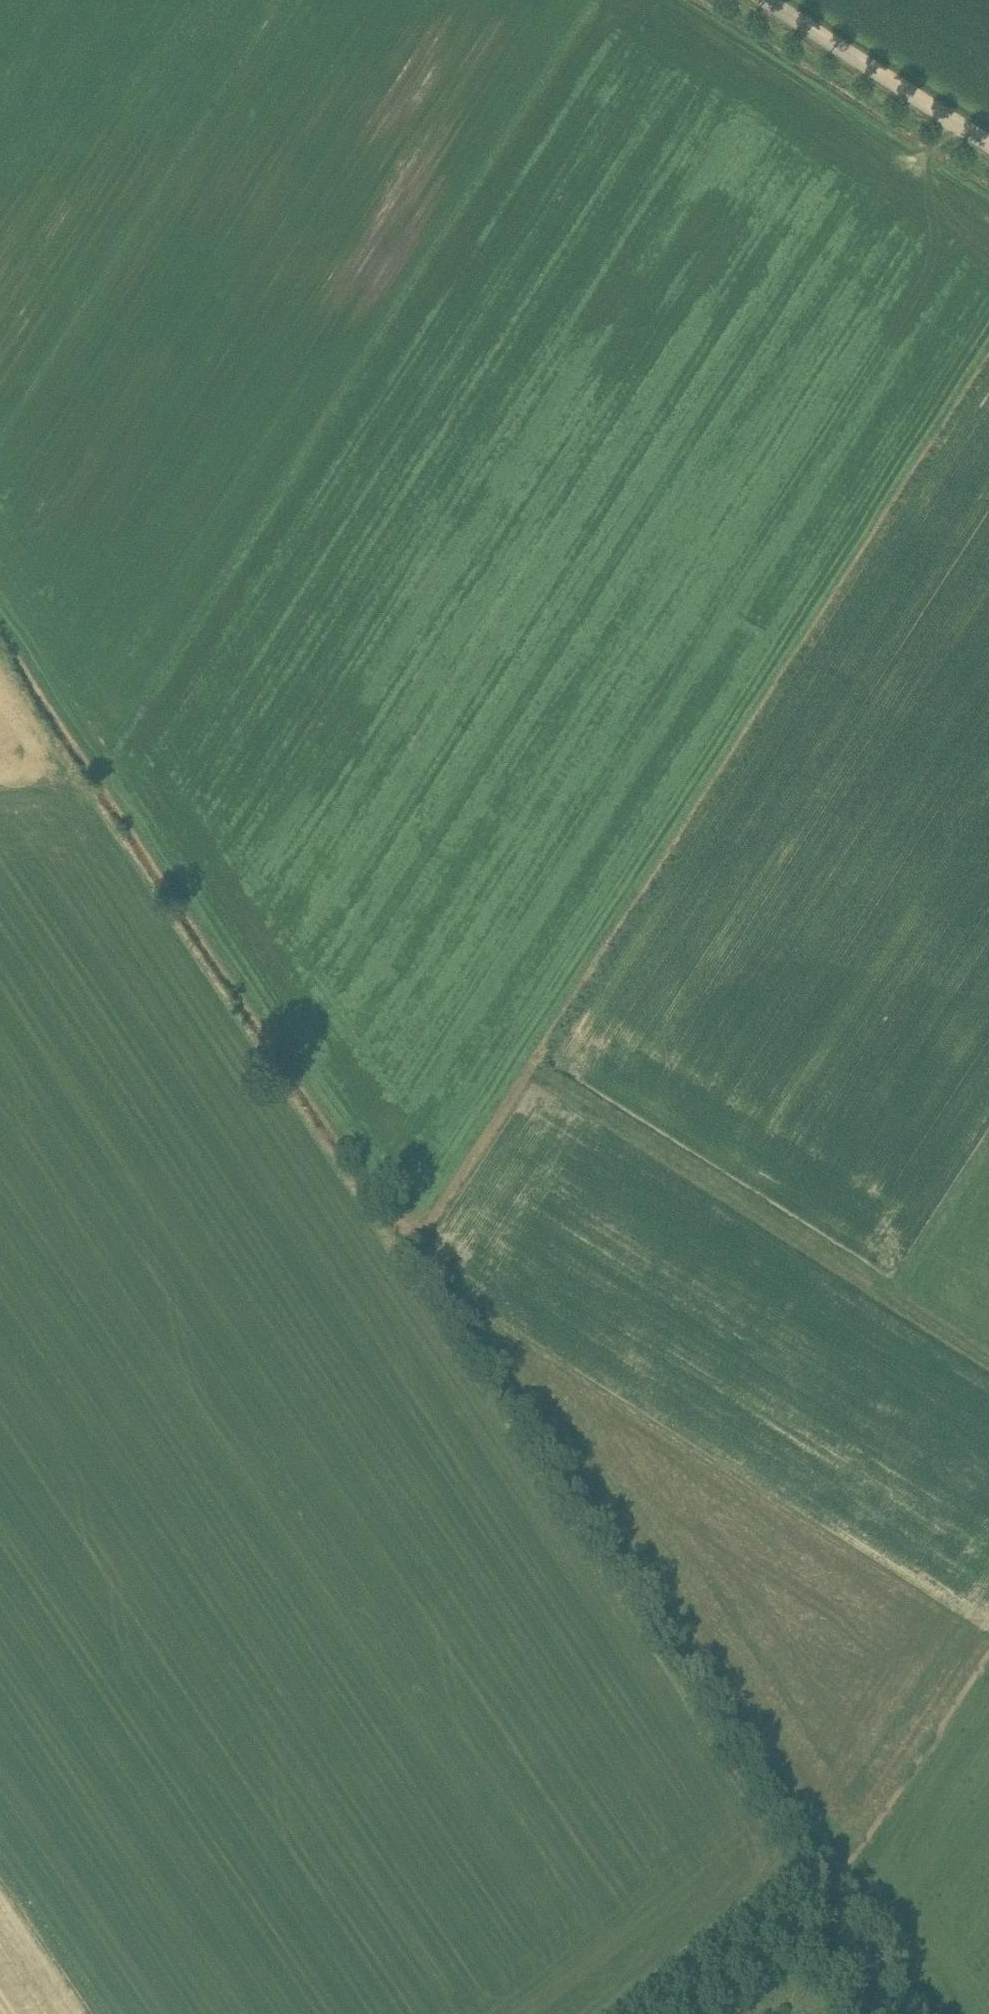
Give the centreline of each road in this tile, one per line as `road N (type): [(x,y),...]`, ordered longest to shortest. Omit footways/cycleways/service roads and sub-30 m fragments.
road 1 (track): [(755,0),(988,151)]

